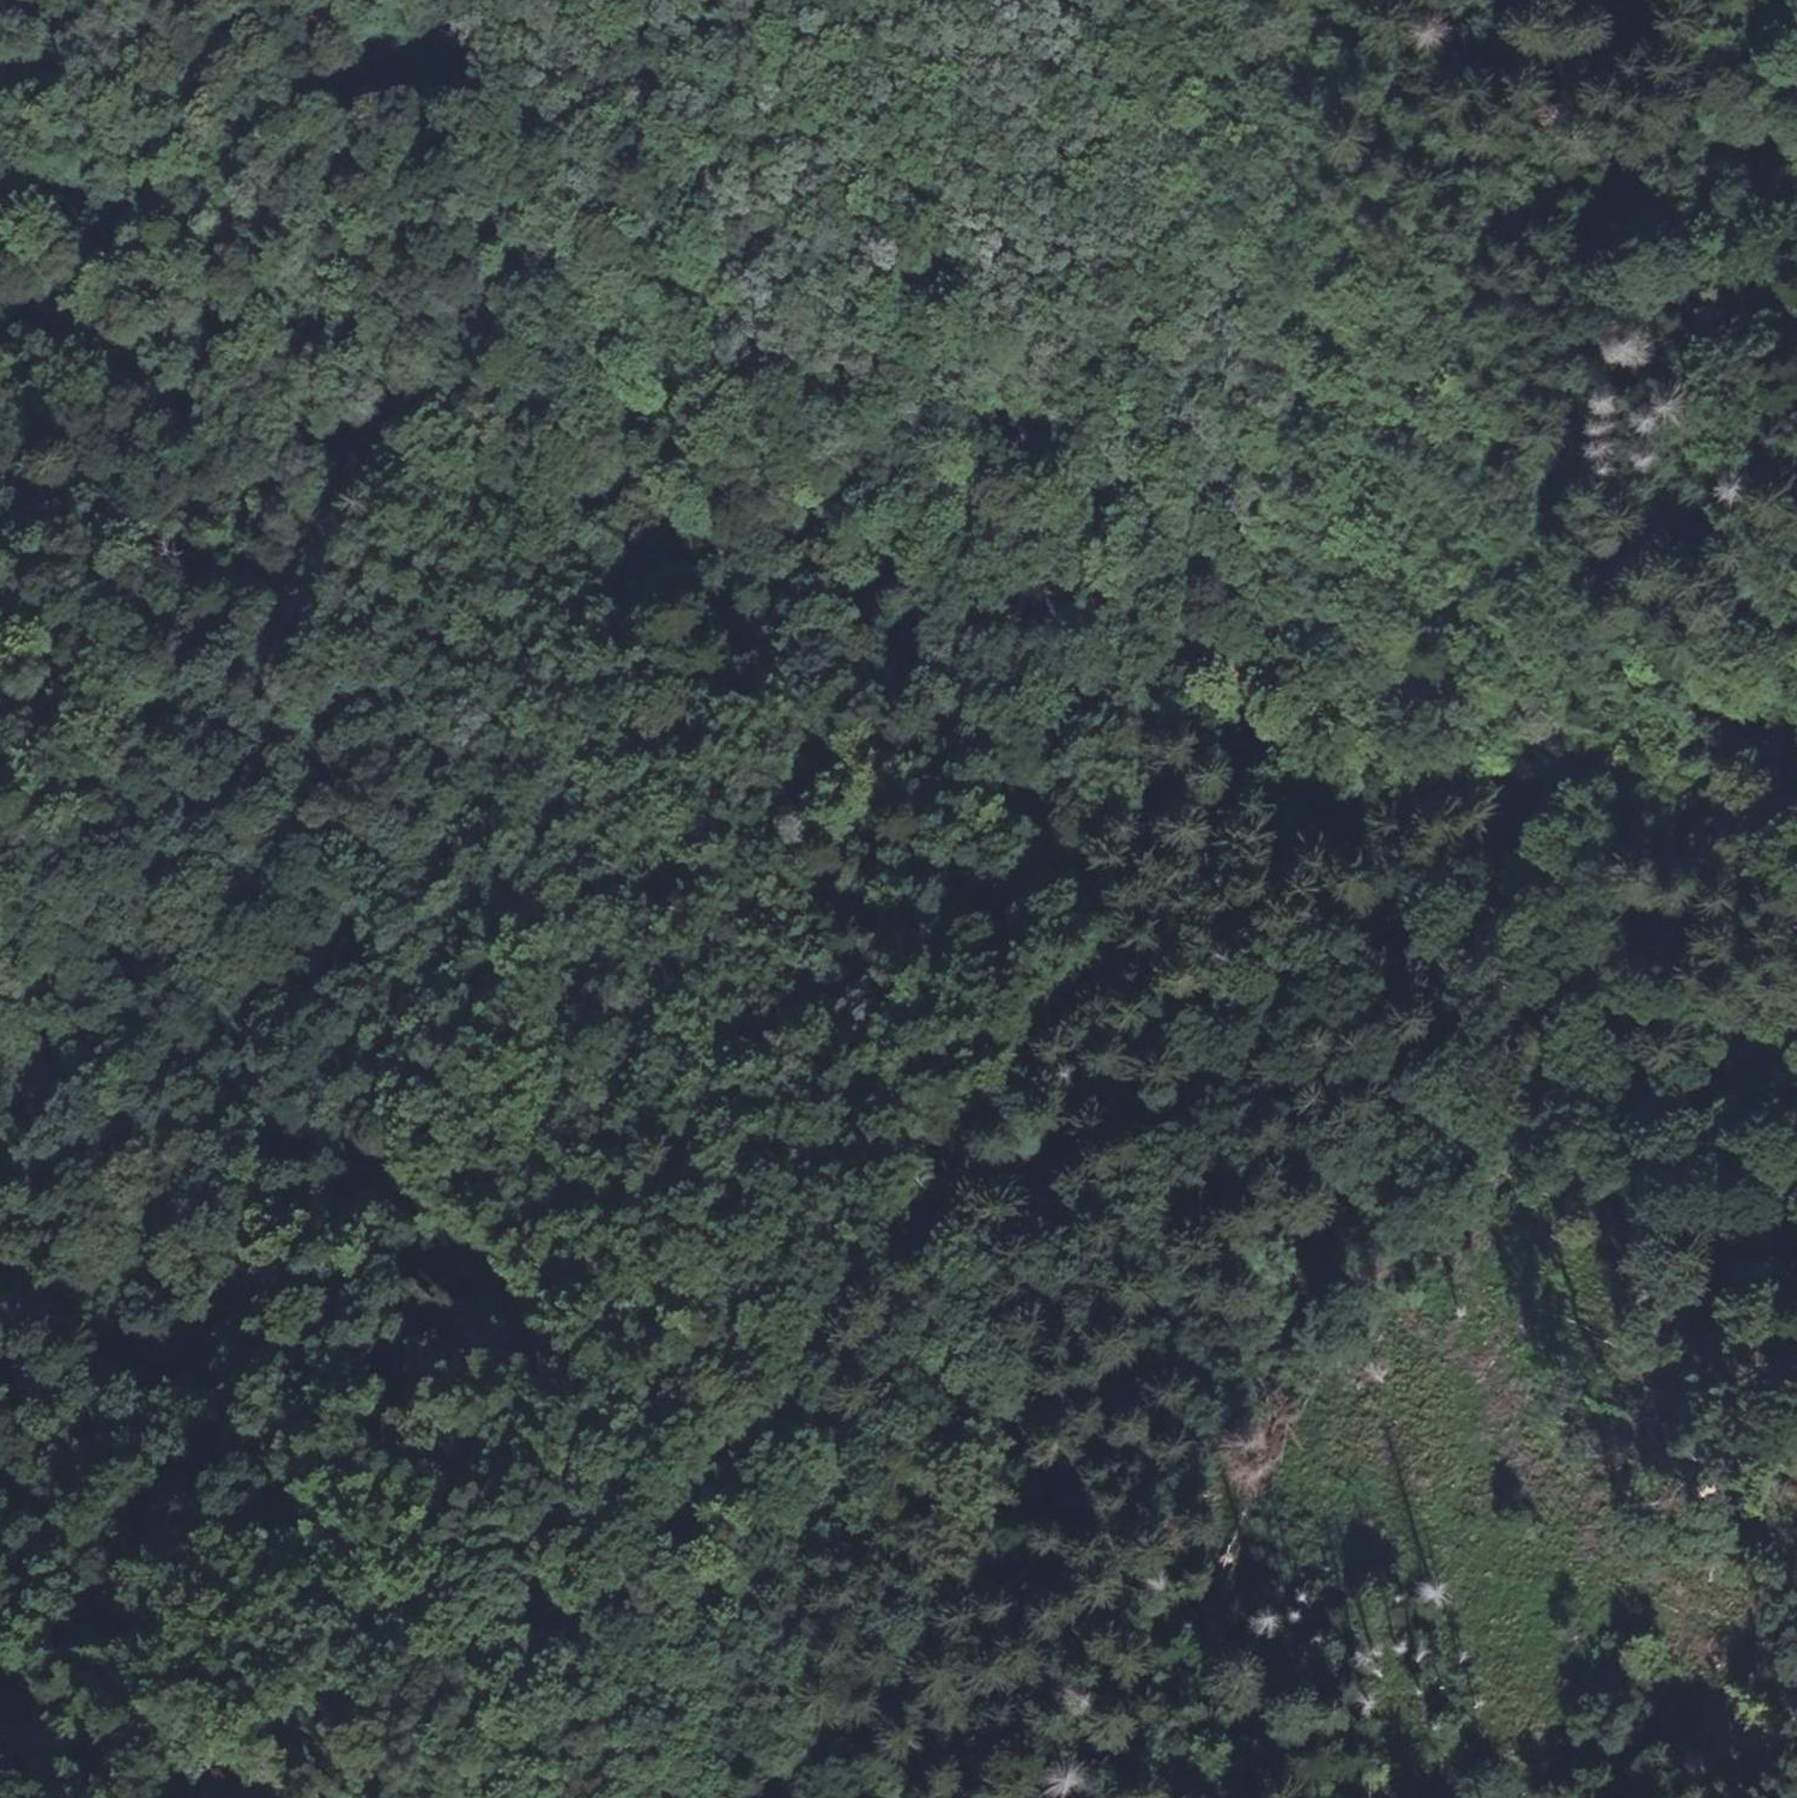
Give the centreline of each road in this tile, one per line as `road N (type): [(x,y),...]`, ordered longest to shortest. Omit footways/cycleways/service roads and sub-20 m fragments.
road 1 (track): [(1270,0),(1335,185),(1430,387),(1596,656),(1633,737),(1660,822),(1663,903),(1620,1025),(1503,1134),(1113,1352),(1034,1440),(821,1781),(819,1797)]
road 2 (track): [(1796,1710),(1636,1797)]

